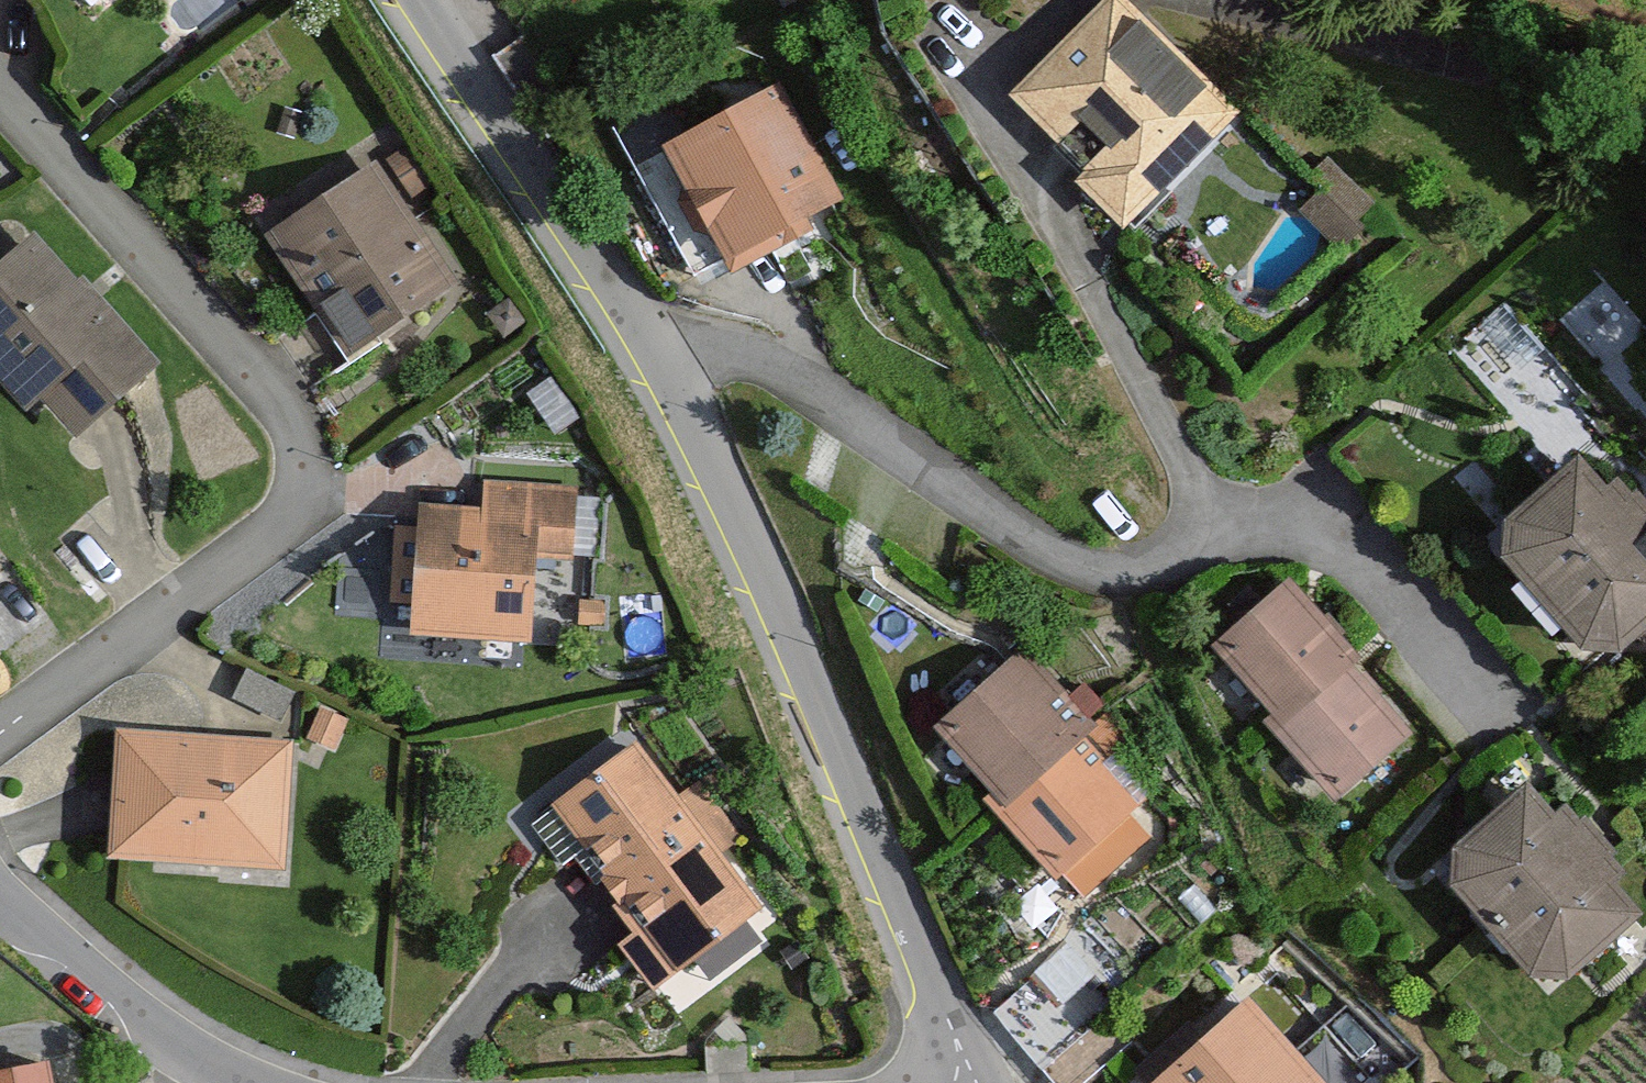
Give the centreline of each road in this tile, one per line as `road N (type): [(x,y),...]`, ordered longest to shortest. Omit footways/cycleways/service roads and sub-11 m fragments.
road 1 (residential): [(0,744),(293,509),(288,418),(0,92)]
road 2 (residential): [(974,1082),(764,574),(658,354)]
road 3 (residential): [(1213,528),(1183,458),(975,89),(1077,0)]
road 4 (residential): [(658,354),(757,365),(1066,561),(1168,559),(1213,528)]
road 5 (residential): [(658,354),(442,0)]
road 6 (residential): [(1213,528),(1300,523),(1504,721)]
road 7 (residential): [(1209,0),(1491,64)]
road 8 (residential): [(227,1082),(0,909)]

